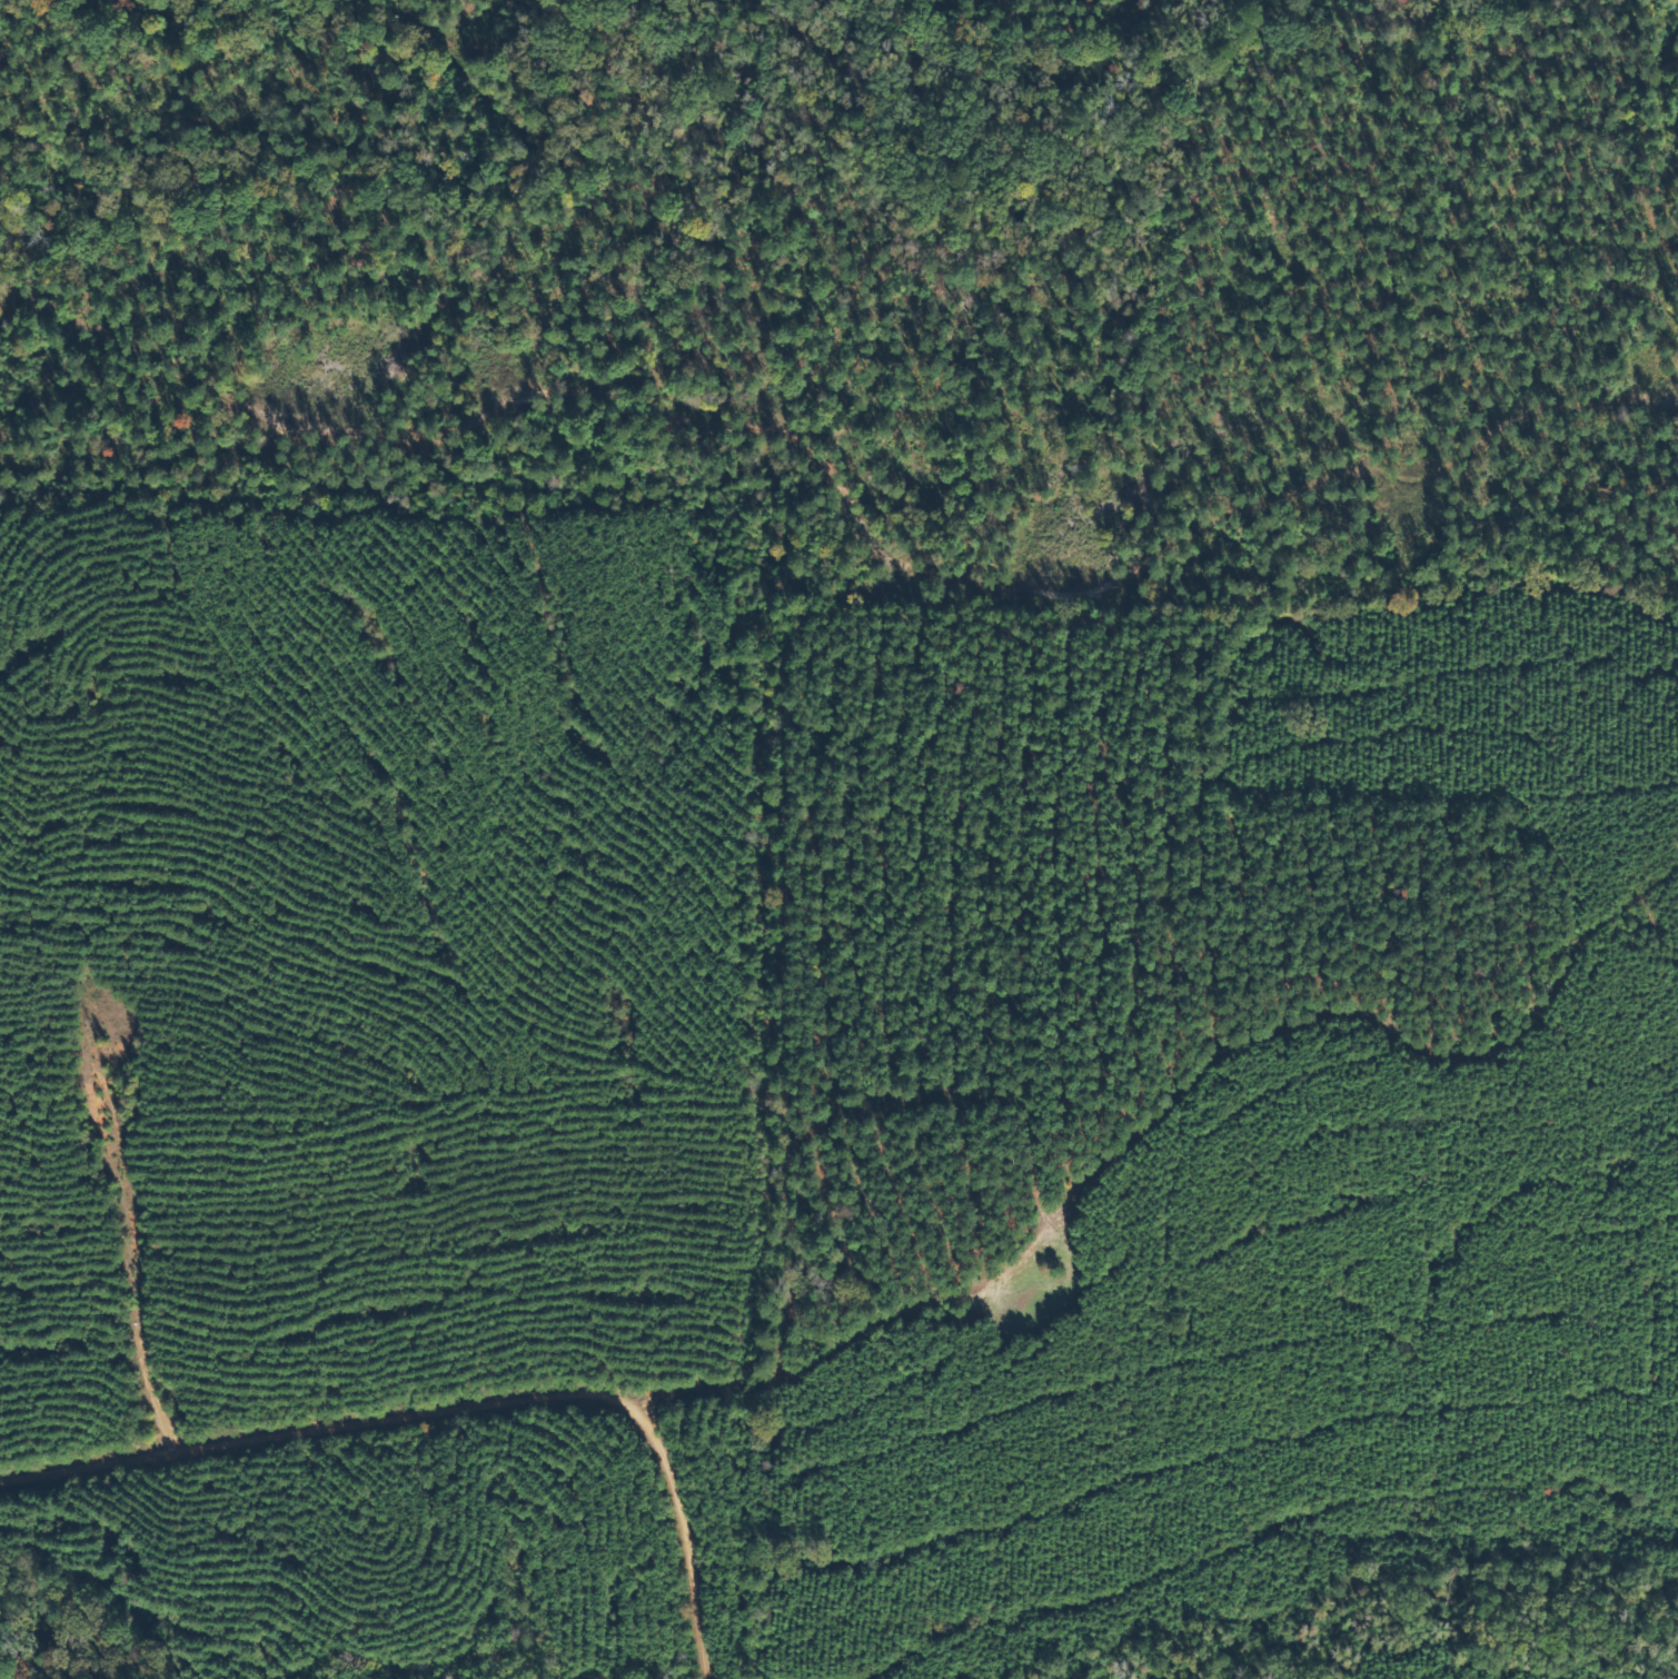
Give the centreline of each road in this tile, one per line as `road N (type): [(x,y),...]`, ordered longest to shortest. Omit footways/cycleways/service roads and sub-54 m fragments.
road 1 (residential): [(704,1678),(647,1412),(612,1393),(381,1418),(0,1481)]

